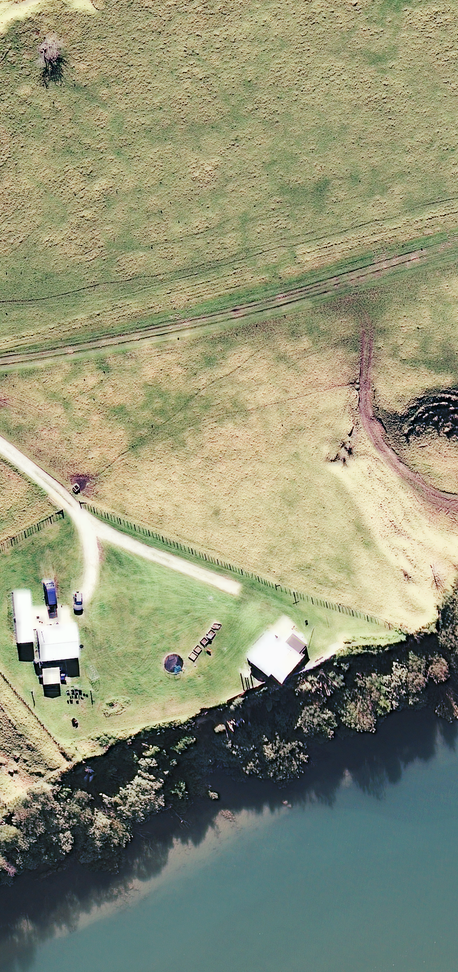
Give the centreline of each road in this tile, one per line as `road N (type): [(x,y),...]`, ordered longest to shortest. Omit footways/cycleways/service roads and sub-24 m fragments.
road 1 (track): [(457,229),(322,273),(0,352)]
road 2 (track): [(0,445),(73,503),(95,541),(97,592),(84,612),(53,619)]
road 3 (track): [(83,518),(248,594)]

